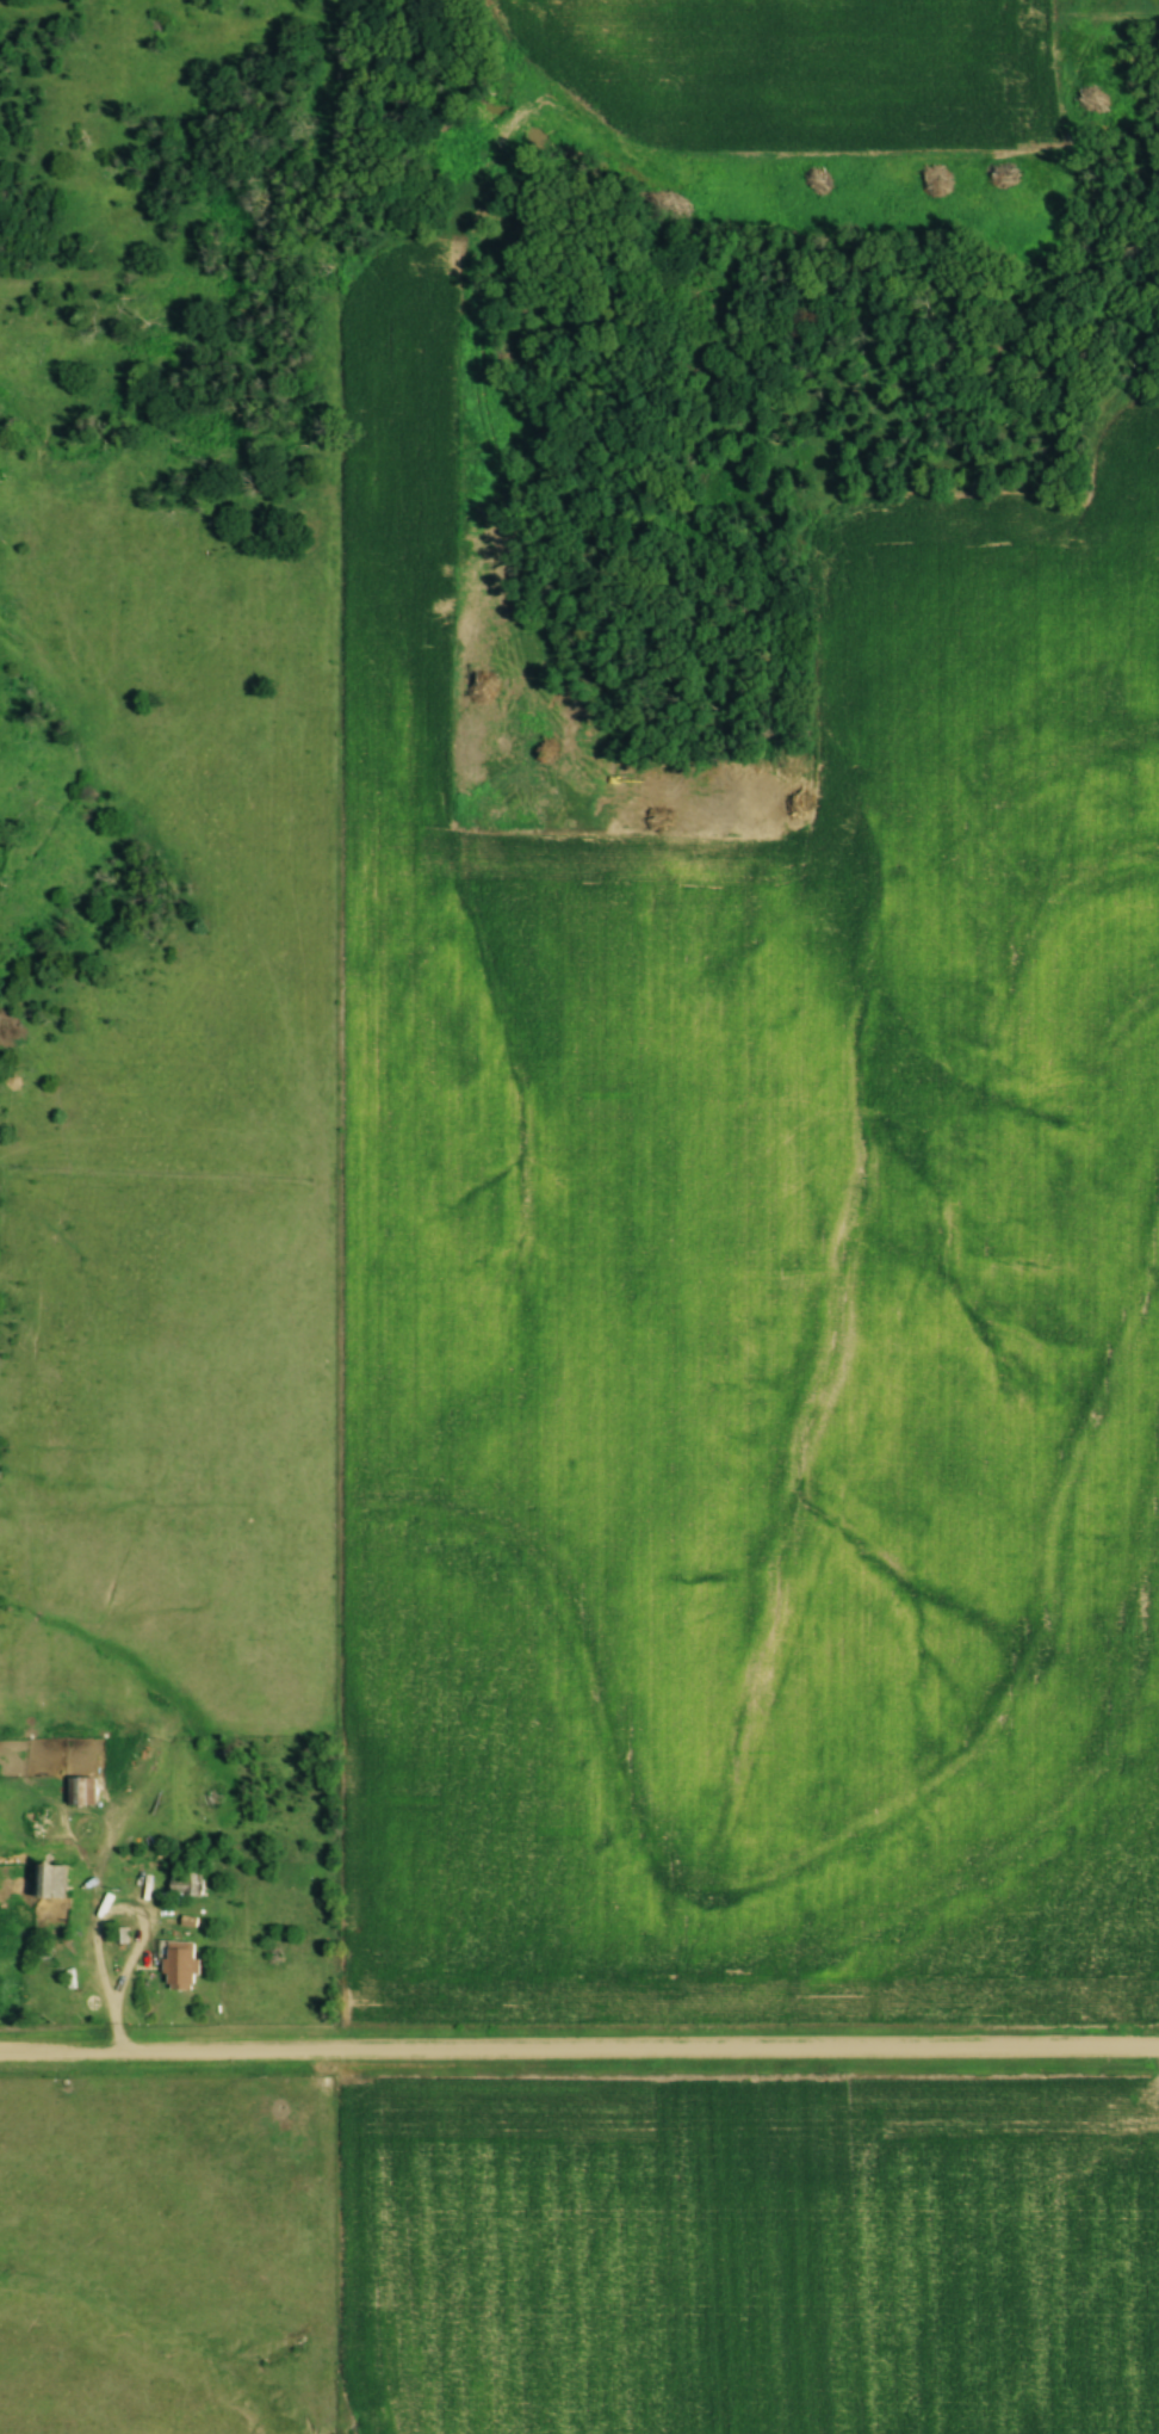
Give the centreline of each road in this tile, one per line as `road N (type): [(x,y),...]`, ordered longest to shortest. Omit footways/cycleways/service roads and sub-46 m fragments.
road 1 (residential): [(1158,2049),(0,2051)]

